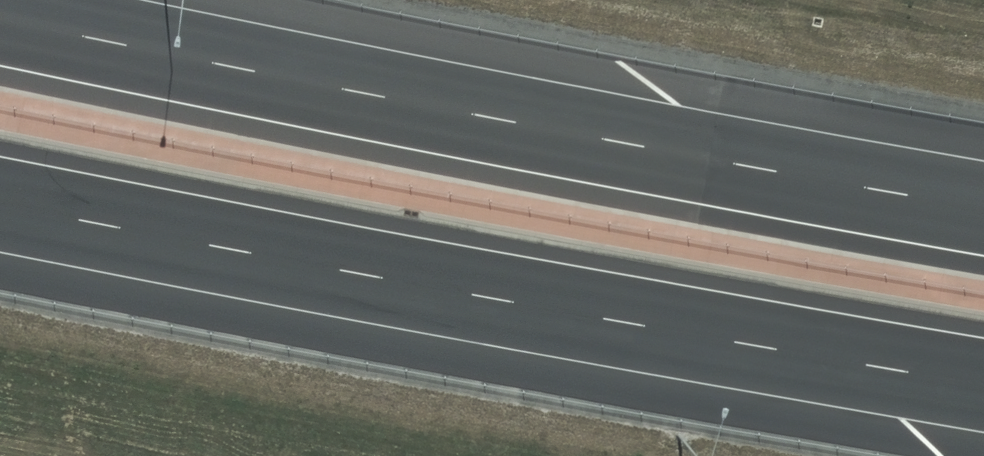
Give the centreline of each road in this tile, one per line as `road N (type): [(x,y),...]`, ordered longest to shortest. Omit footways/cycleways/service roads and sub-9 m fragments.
road 1 (motorway): [(0,17),(983,208)]
road 2 (motorway): [(983,383),(0,203)]

